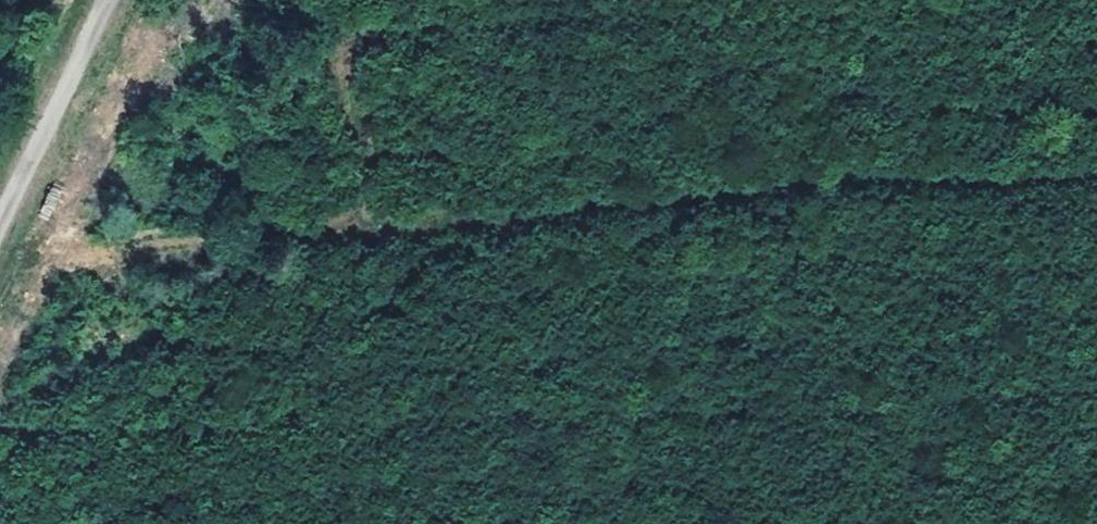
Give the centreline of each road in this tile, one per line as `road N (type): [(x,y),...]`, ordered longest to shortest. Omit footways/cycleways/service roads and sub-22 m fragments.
road 1 (unclassified): [(110,0),(0,224)]

